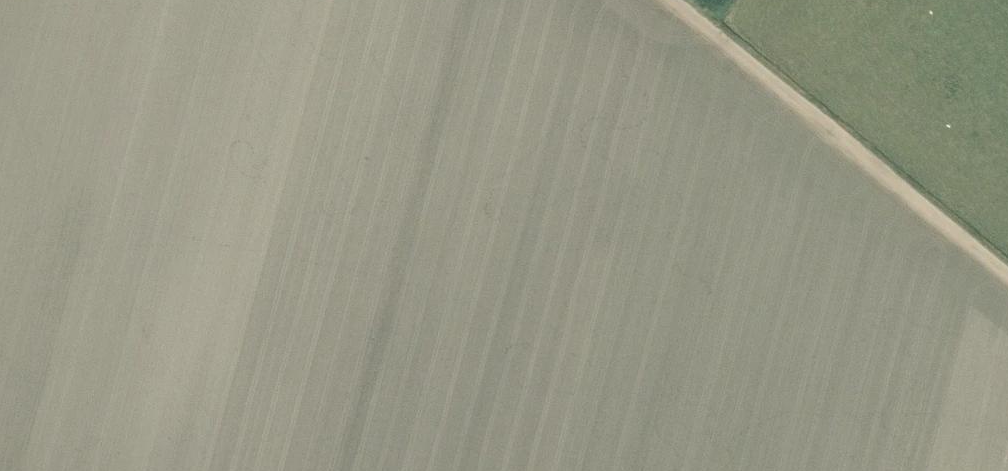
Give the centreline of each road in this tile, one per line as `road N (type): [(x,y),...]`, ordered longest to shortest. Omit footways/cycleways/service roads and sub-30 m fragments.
road 1 (track): [(1007,271),(675,0)]

